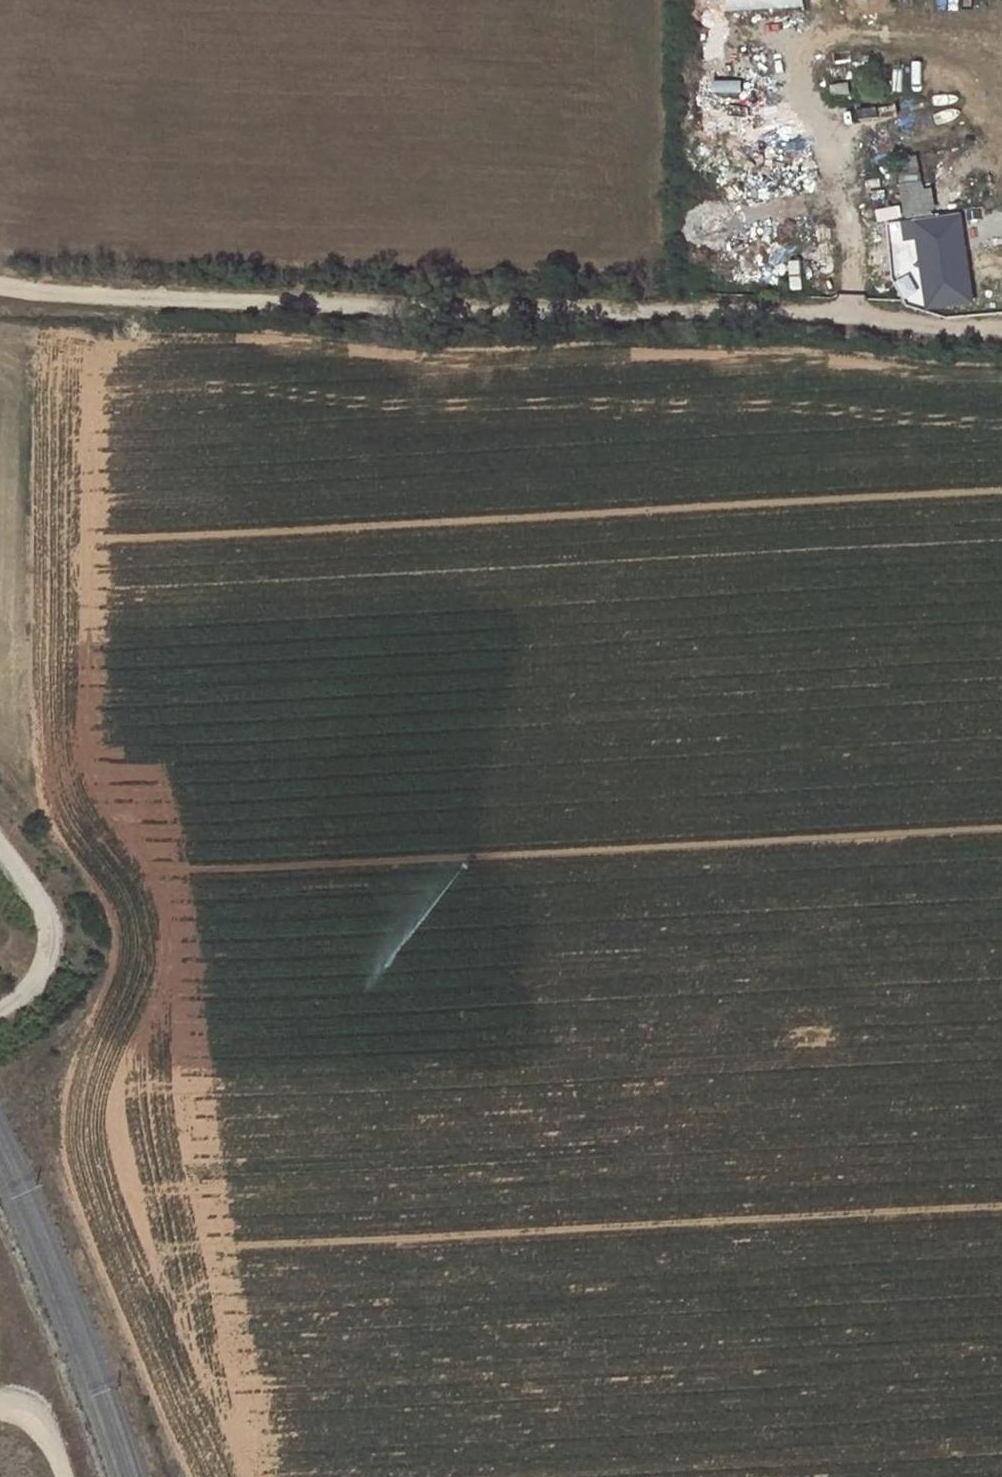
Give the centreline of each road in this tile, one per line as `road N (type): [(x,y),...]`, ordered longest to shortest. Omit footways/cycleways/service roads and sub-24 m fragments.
road 1 (track): [(0,278),(146,299),(559,315),(802,313),(1001,326)]
road 2 (track): [(0,1010),(42,983),(53,950),(44,910),(0,852)]

